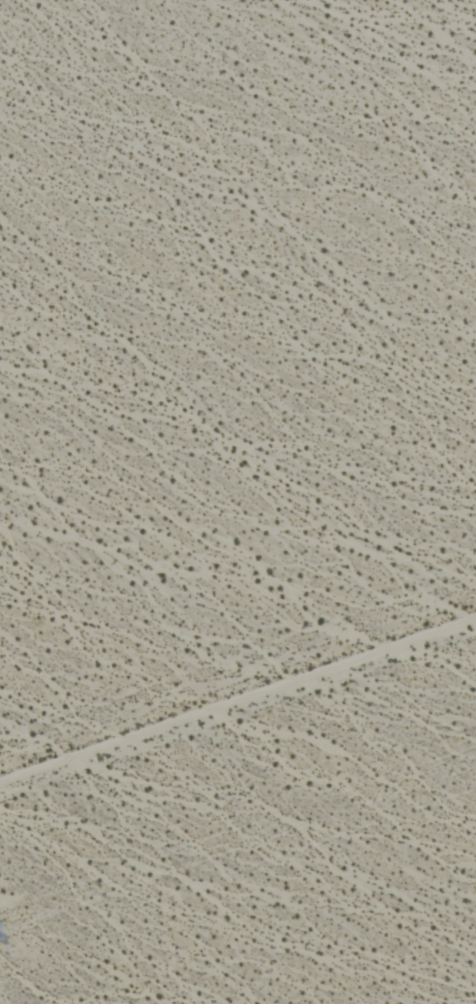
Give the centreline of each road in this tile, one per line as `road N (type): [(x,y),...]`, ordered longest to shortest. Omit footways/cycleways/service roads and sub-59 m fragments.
road 1 (track): [(0,754),(475,592)]

